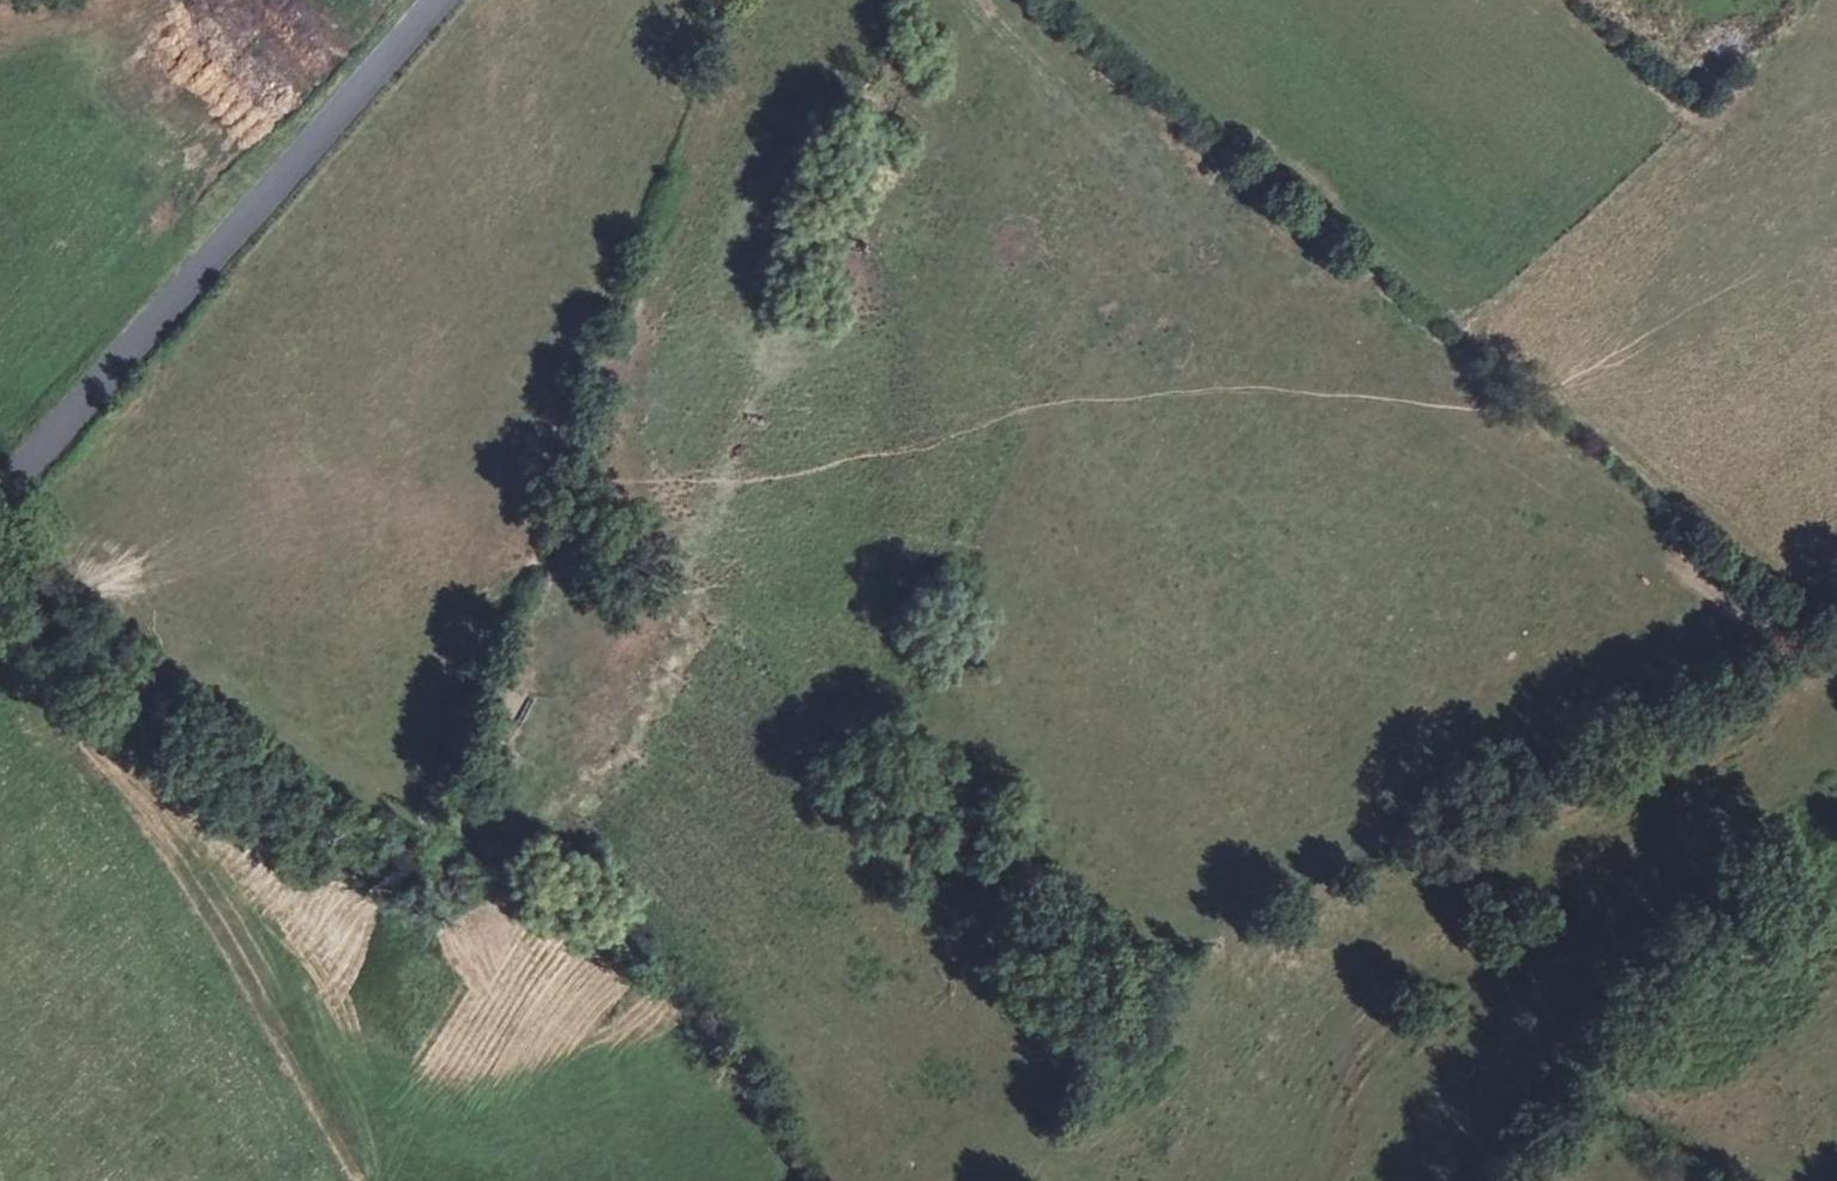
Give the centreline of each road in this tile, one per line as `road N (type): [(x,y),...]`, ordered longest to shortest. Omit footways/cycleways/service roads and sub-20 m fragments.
road 1 (tertiary): [(429,0),(0,466)]

